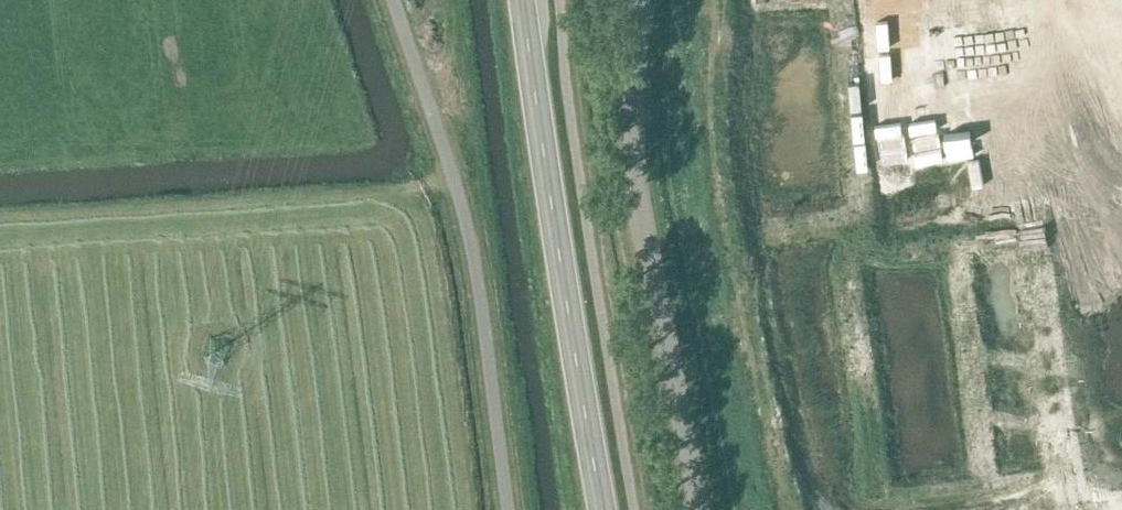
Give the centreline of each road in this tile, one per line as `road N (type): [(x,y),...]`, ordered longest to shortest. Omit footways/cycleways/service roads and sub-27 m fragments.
road 1 (unclassified): [(507,509),(466,226),(392,0)]
road 2 (unclassified): [(699,509),(636,192),(632,107),(641,0)]
road 3 (tertiary): [(602,509),(523,0)]

